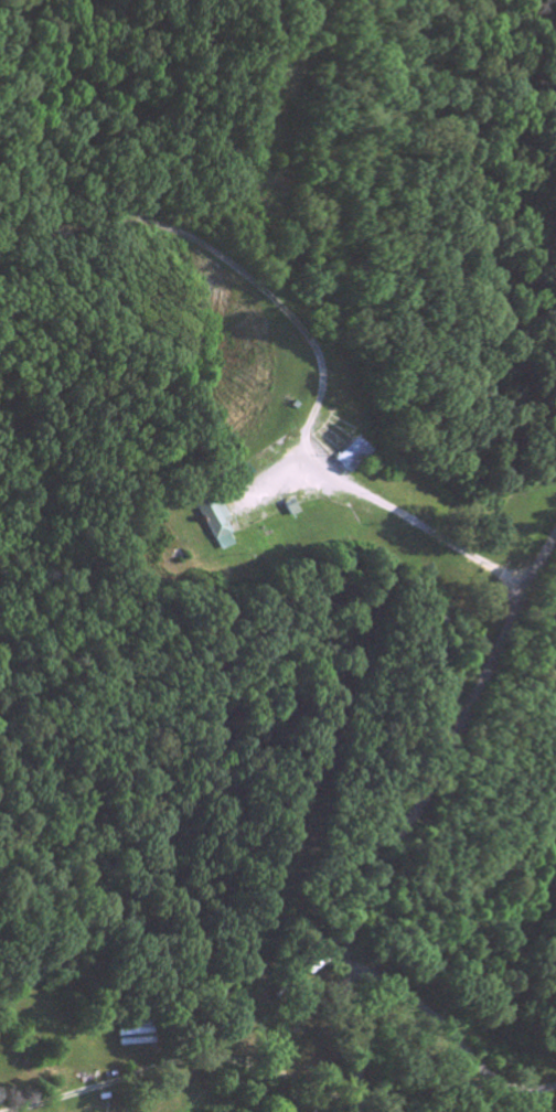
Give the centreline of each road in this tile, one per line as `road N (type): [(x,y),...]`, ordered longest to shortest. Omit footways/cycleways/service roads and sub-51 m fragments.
road 1 (residential): [(373,1111),(350,1011),(362,911),(555,530)]

